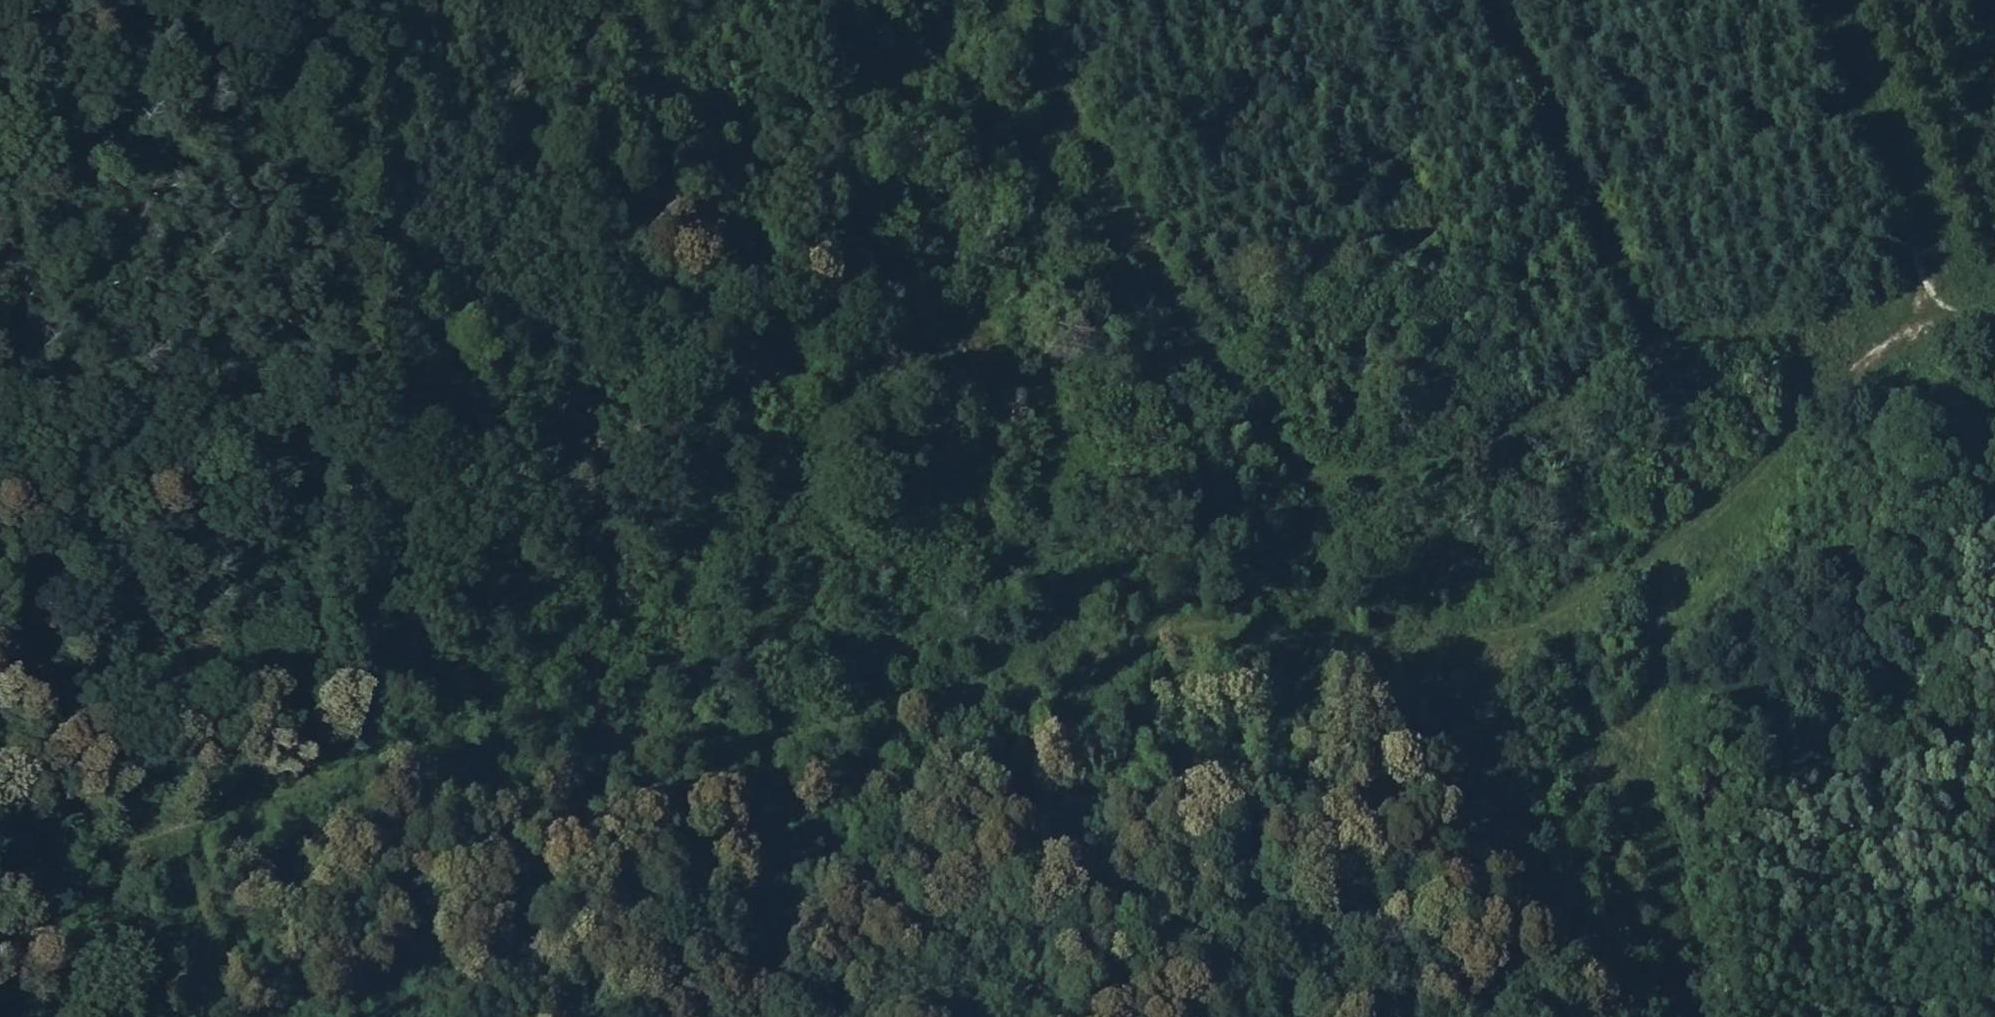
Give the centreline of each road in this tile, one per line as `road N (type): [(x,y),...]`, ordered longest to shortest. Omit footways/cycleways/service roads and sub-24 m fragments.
road 1 (track): [(1994,319),(1926,300),(1819,0)]

